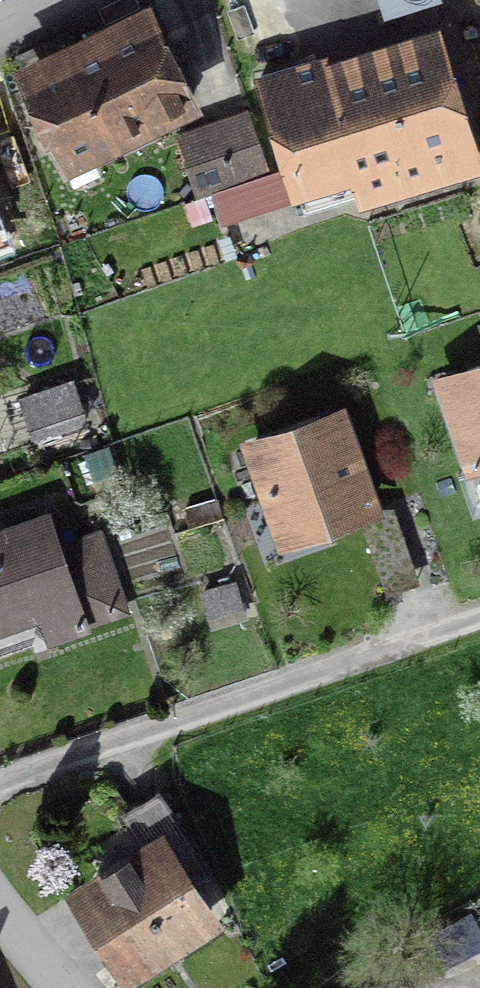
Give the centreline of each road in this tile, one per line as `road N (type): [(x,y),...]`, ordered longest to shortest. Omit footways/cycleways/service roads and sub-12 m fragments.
road 1 (residential): [(0,787),(479,613)]

